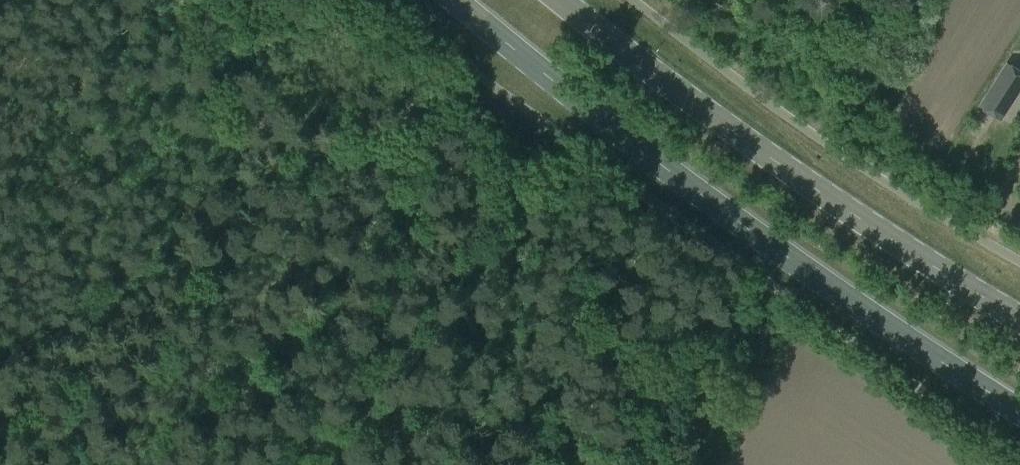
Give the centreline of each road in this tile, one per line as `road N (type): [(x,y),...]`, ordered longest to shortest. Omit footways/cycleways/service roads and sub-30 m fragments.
road 1 (primary): [(456,0),(733,217),(1019,410)]
road 2 (primary): [(1019,319),(770,157),(561,0)]

